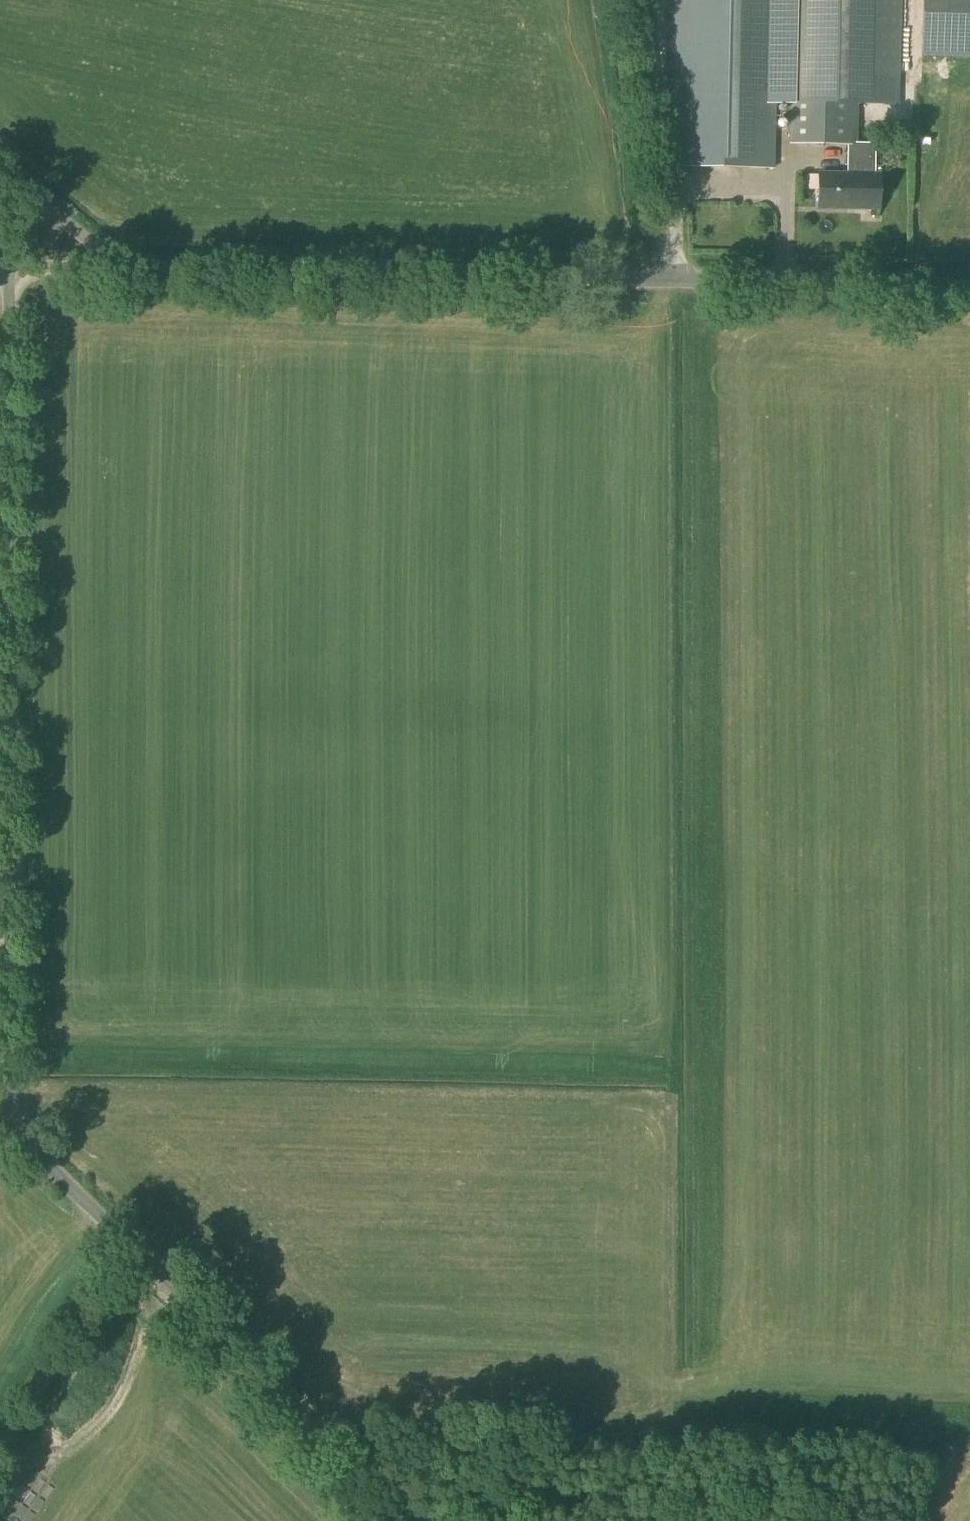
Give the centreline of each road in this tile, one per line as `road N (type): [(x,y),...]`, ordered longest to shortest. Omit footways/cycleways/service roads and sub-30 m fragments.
road 1 (unclassified): [(436,1520),(24,1122),(6,1051),(7,267)]
road 2 (unclassified): [(969,287),(137,270)]
road 3 (unclassified): [(137,270),(6,163)]
road 4 (unclassified): [(137,270),(7,267)]

